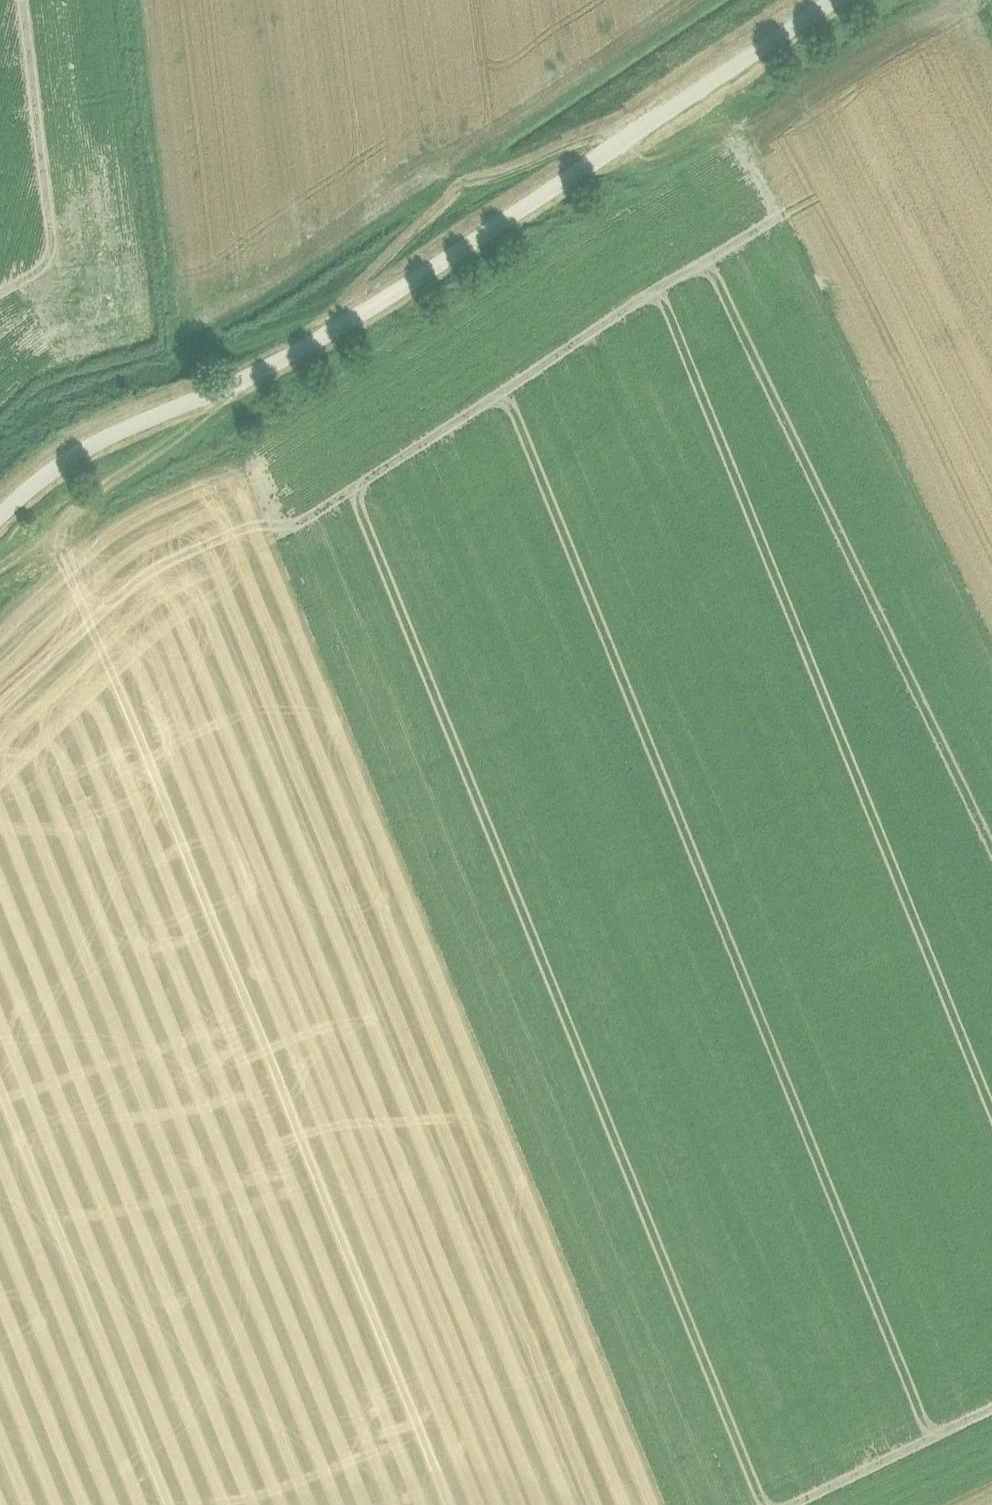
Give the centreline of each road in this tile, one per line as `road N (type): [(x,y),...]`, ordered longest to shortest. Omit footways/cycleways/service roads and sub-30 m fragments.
road 1 (unclassified): [(0,512),(77,452),(253,376),(830,0)]
road 2 (track): [(954,0),(751,120),(690,144),(651,148),(631,134),(601,132),(480,181),(460,187),(442,181)]
road 3 (track): [(363,307),(231,351),(187,347)]
road 4 (track): [(460,187),(383,274),(374,301)]

